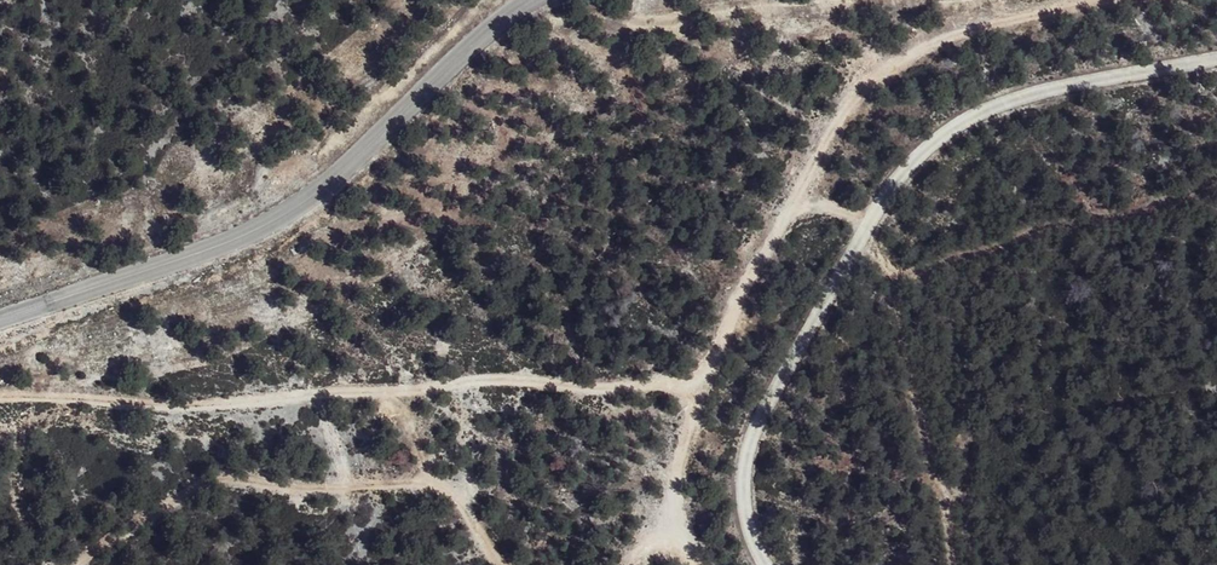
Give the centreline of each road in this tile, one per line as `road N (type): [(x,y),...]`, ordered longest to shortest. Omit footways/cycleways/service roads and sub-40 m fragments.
road 1 (unclassified): [(769,564),(747,523),(743,469),(759,423),(839,289),(876,207),(929,144),(1007,102),(1216,69)]
road 2 (track): [(680,564),(665,486),(687,386),(757,256),(885,71),(993,23),(1078,0)]
road 3 (track): [(687,386),(349,391),(186,408),(0,397)]
road 4 (unclassified): [(0,320),(205,253),(286,213),(443,52),(539,0)]
road 5 (track): [(77,564),(186,495),(223,482),(417,476),(452,501),(499,564)]

